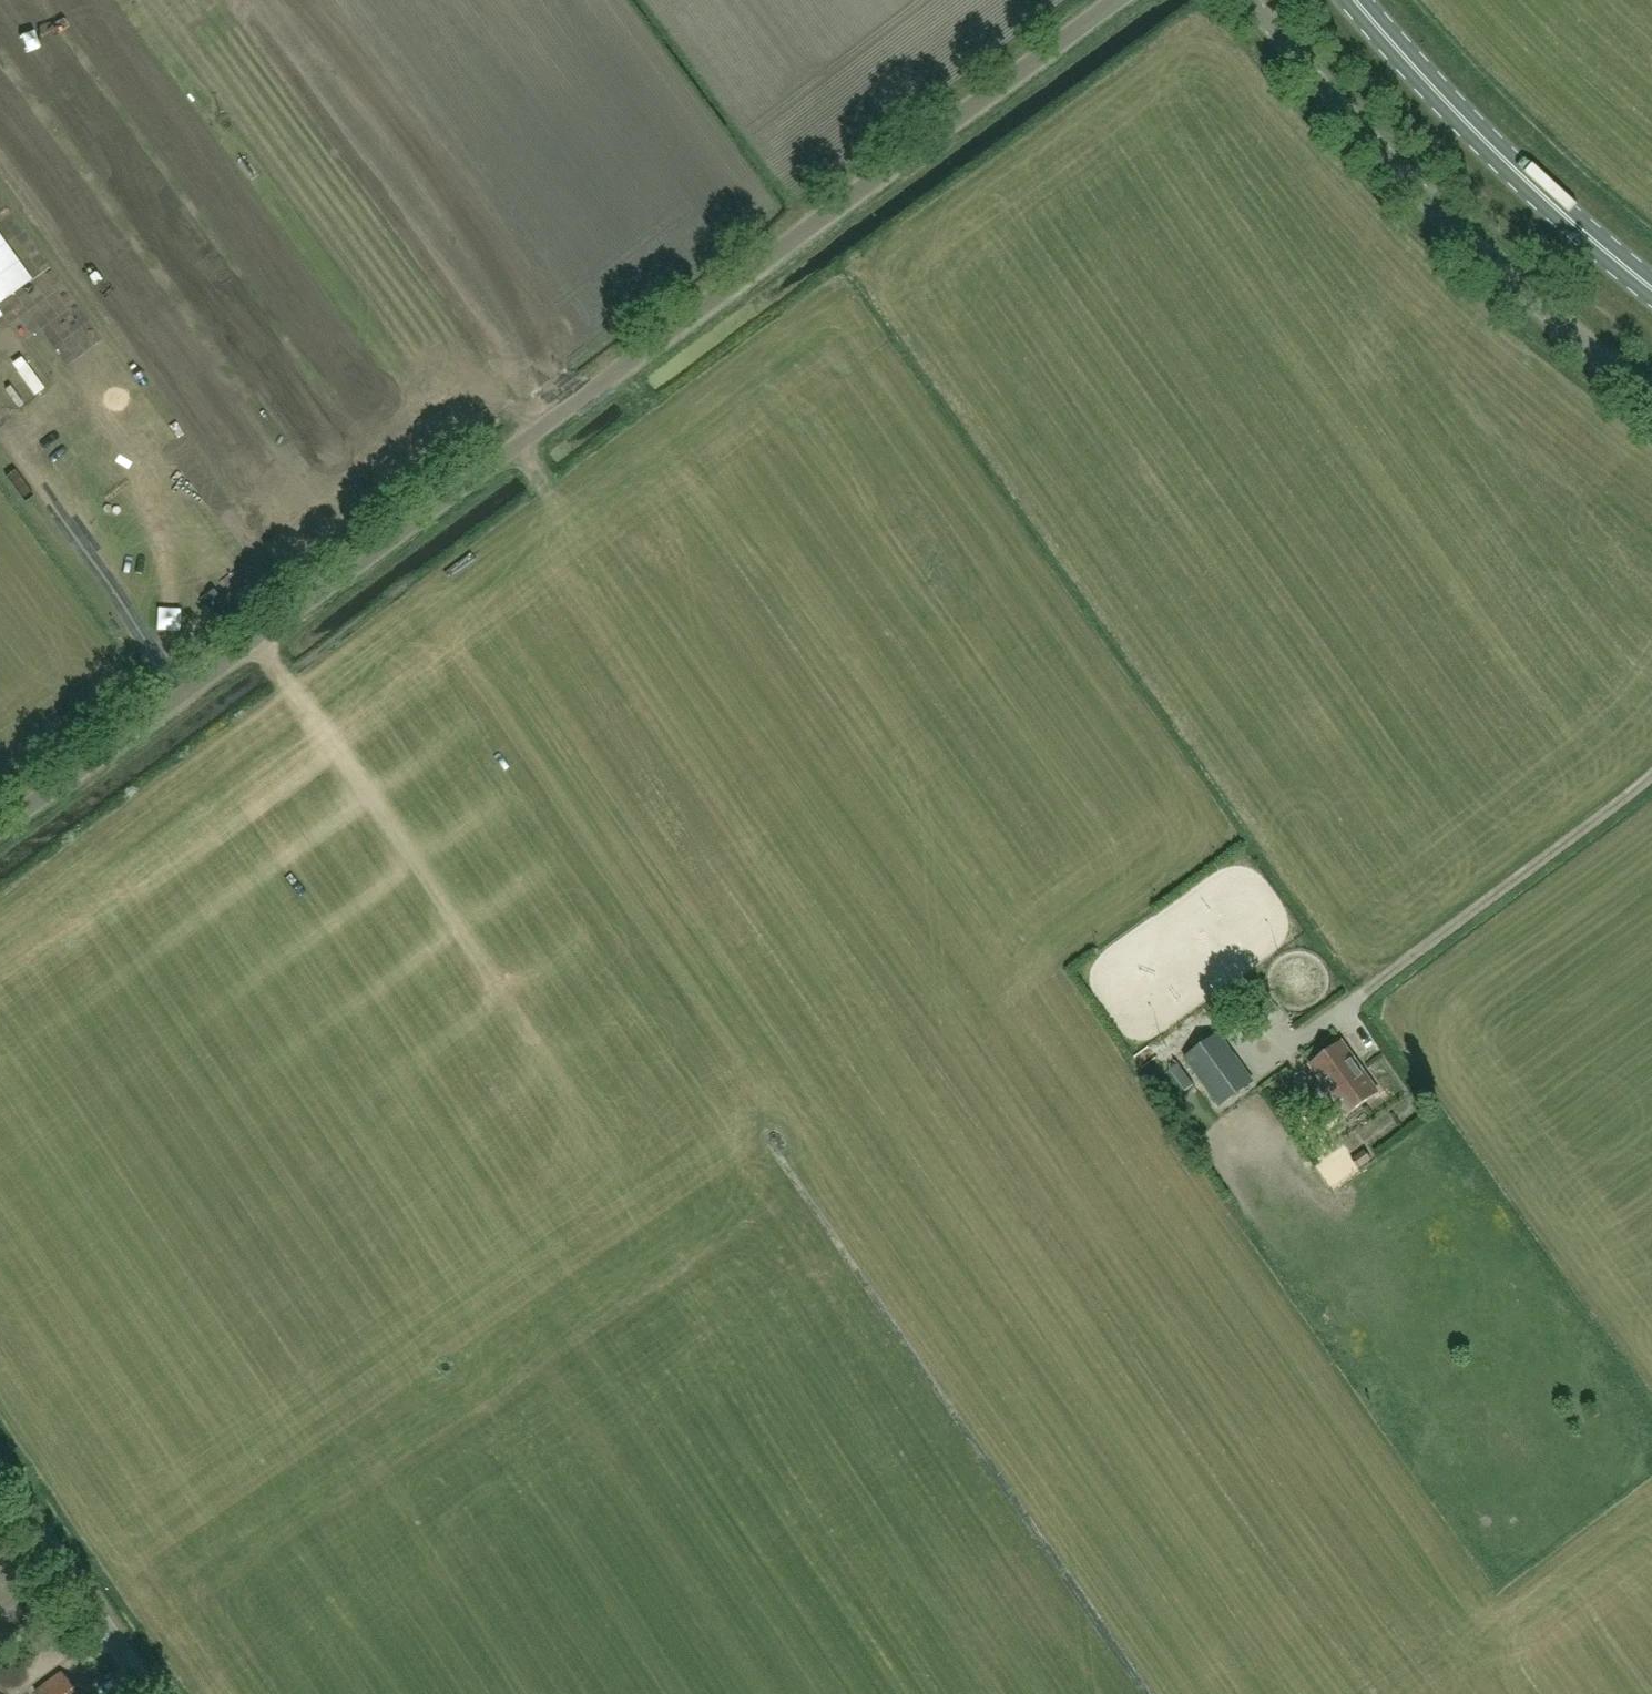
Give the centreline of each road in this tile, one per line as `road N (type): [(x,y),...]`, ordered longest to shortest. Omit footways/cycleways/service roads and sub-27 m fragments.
road 1 (unclassified): [(0,831),(1116,0)]
road 2 (unclassified): [(1651,400),(1594,361),(1420,197),(1250,0)]
road 3 (primary): [(1651,285),(1462,115),(1356,0)]
road 4 (unclassified): [(141,1693),(0,1486)]

